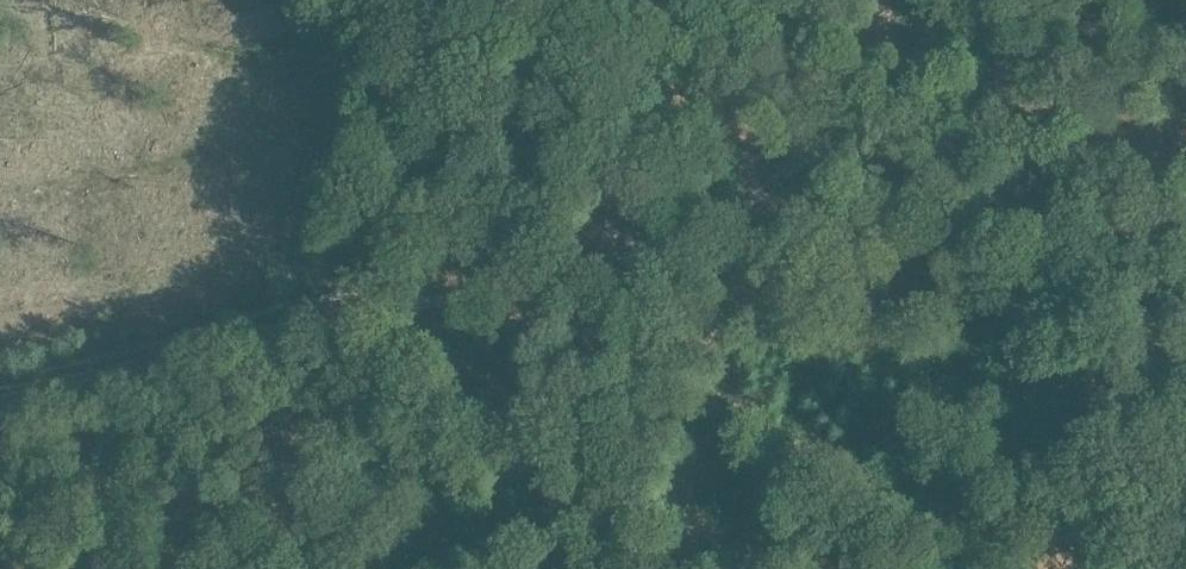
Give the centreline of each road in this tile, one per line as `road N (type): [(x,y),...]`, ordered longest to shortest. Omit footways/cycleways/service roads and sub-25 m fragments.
road 1 (track): [(1185,37),(918,91),(875,112),(685,249),(351,334),(73,438),(0,453)]

